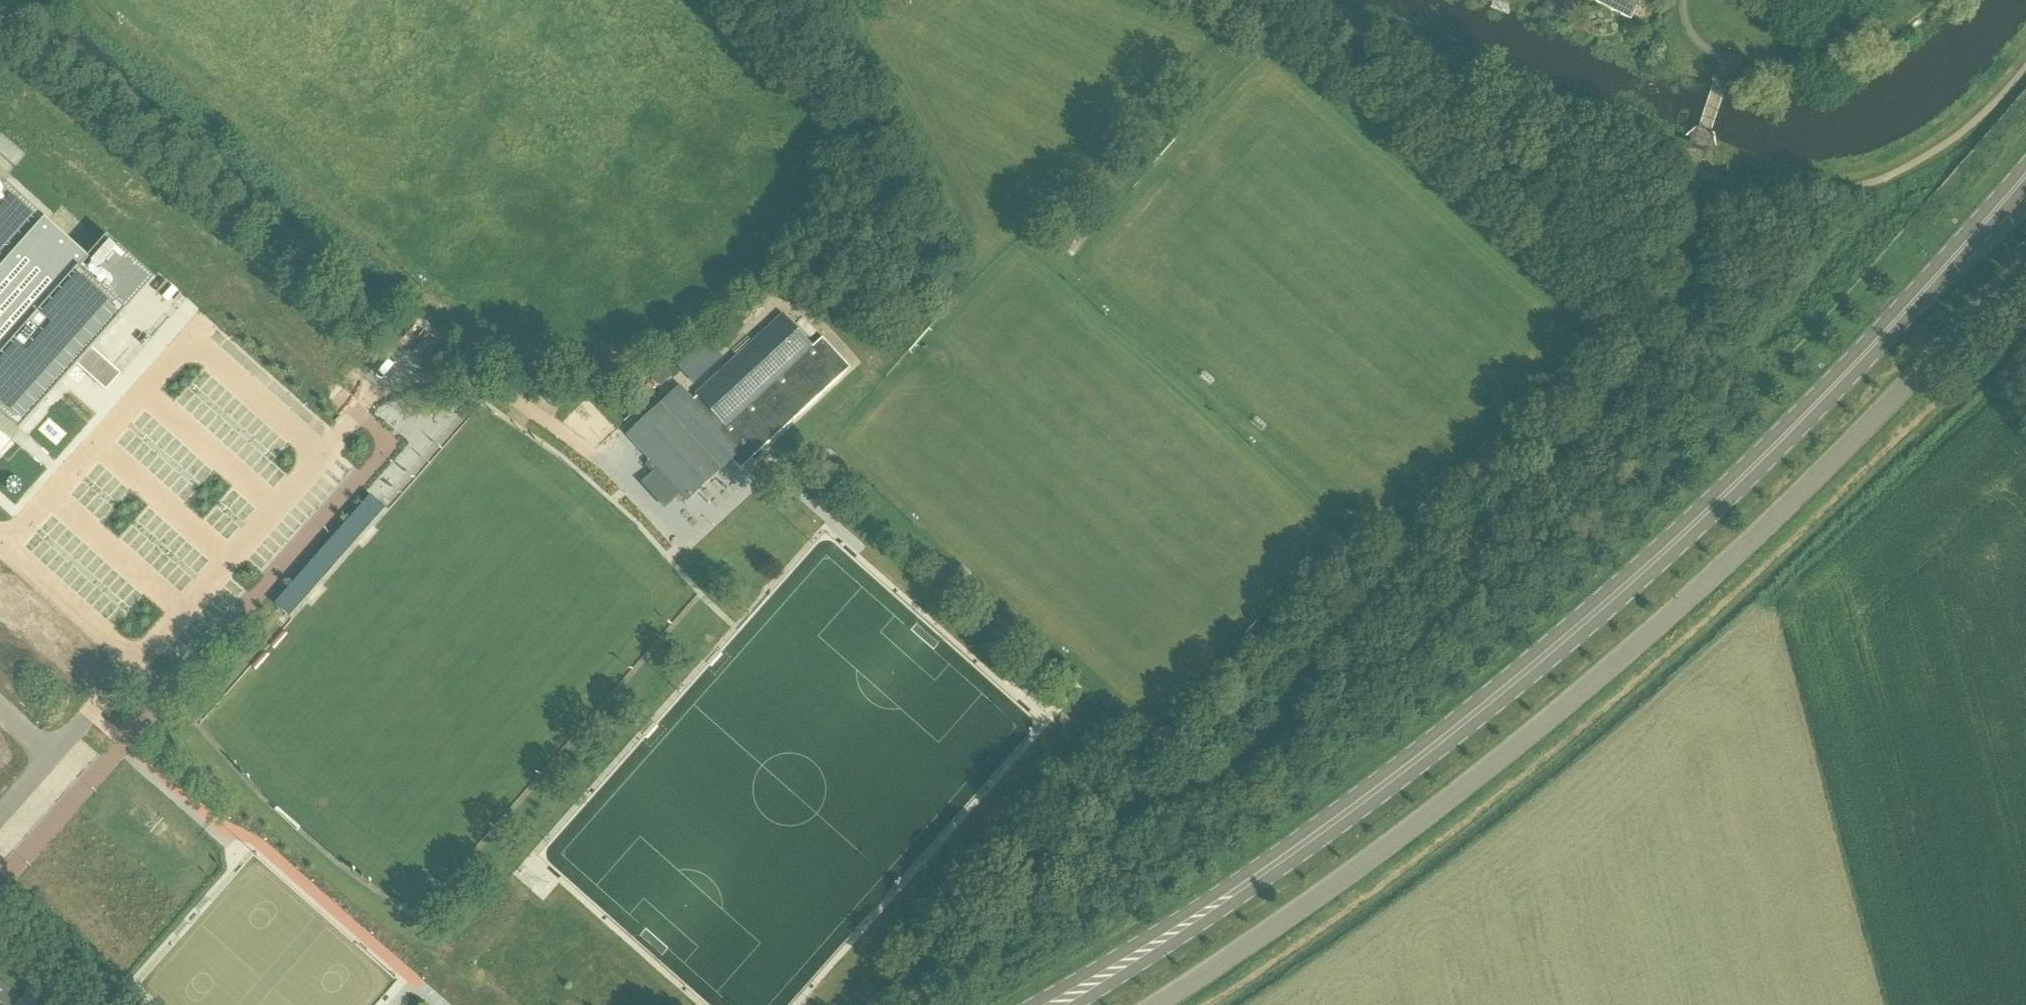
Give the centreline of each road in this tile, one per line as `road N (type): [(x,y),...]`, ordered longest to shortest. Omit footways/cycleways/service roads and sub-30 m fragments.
road 1 (primary): [(1057,1004),(1203,916),(1402,776),(1652,562),(2025,175)]
road 2 (unclassified): [(1160,1004),(1258,943),(1471,784),(1704,585),(2025,254)]

